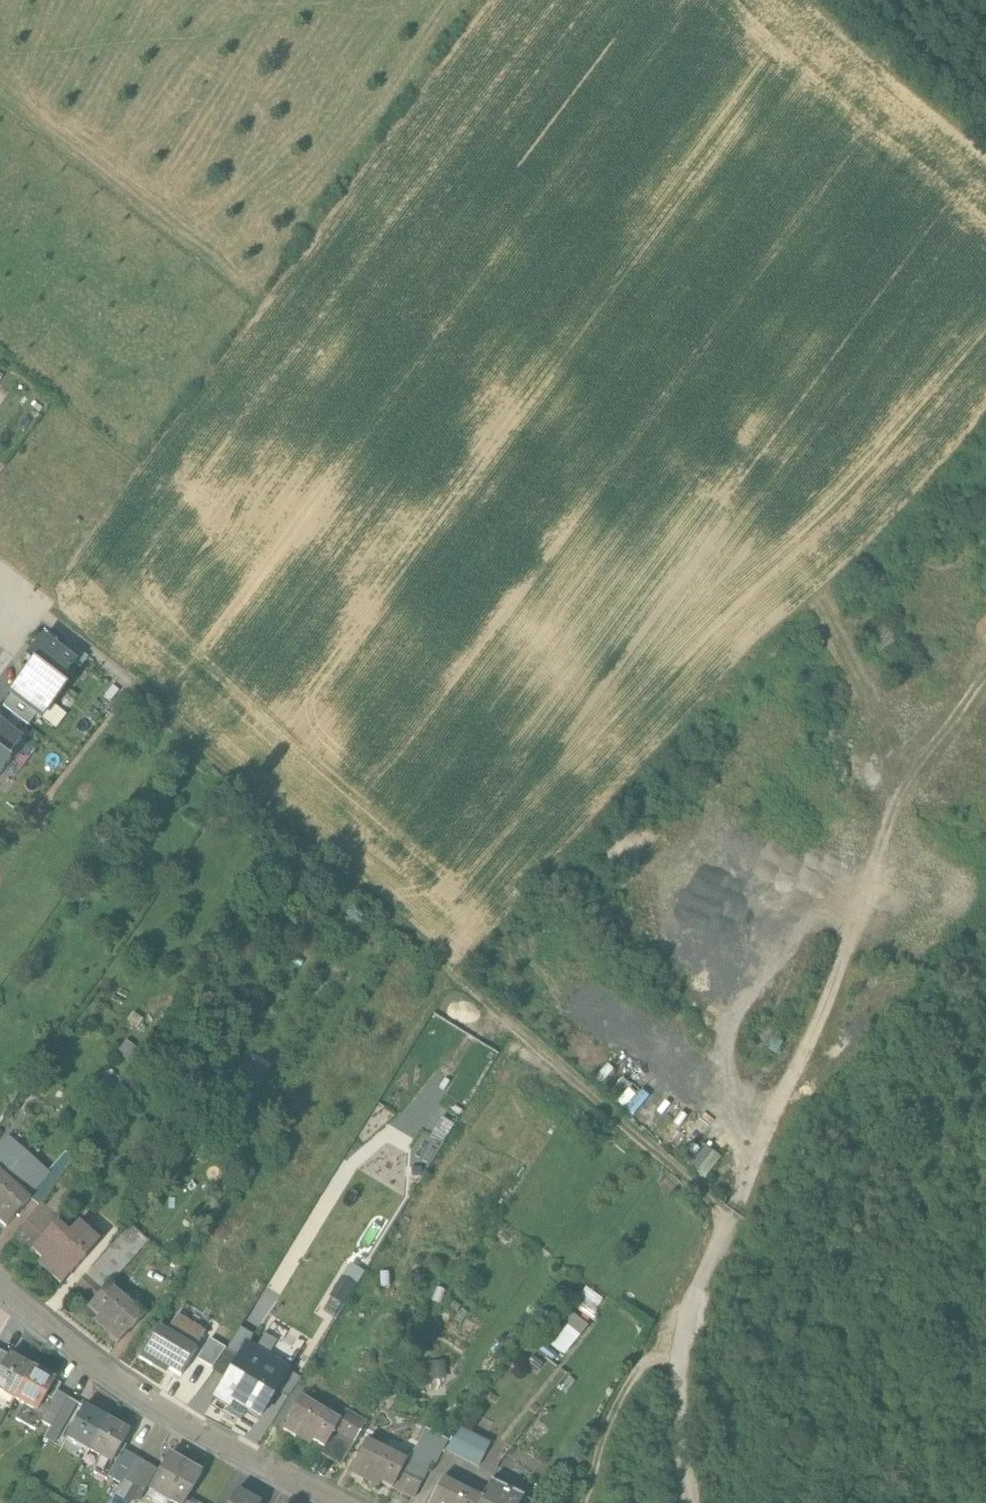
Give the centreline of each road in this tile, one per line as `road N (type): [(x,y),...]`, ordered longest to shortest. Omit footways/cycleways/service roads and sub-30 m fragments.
road 1 (residential): [(0,1281),(127,1388),(339,1502)]
road 2 (track): [(725,1222),(455,976)]
road 3 (track): [(581,1502),(636,1367),(686,1336)]
road 4 (track): [(134,685),(10,596)]

